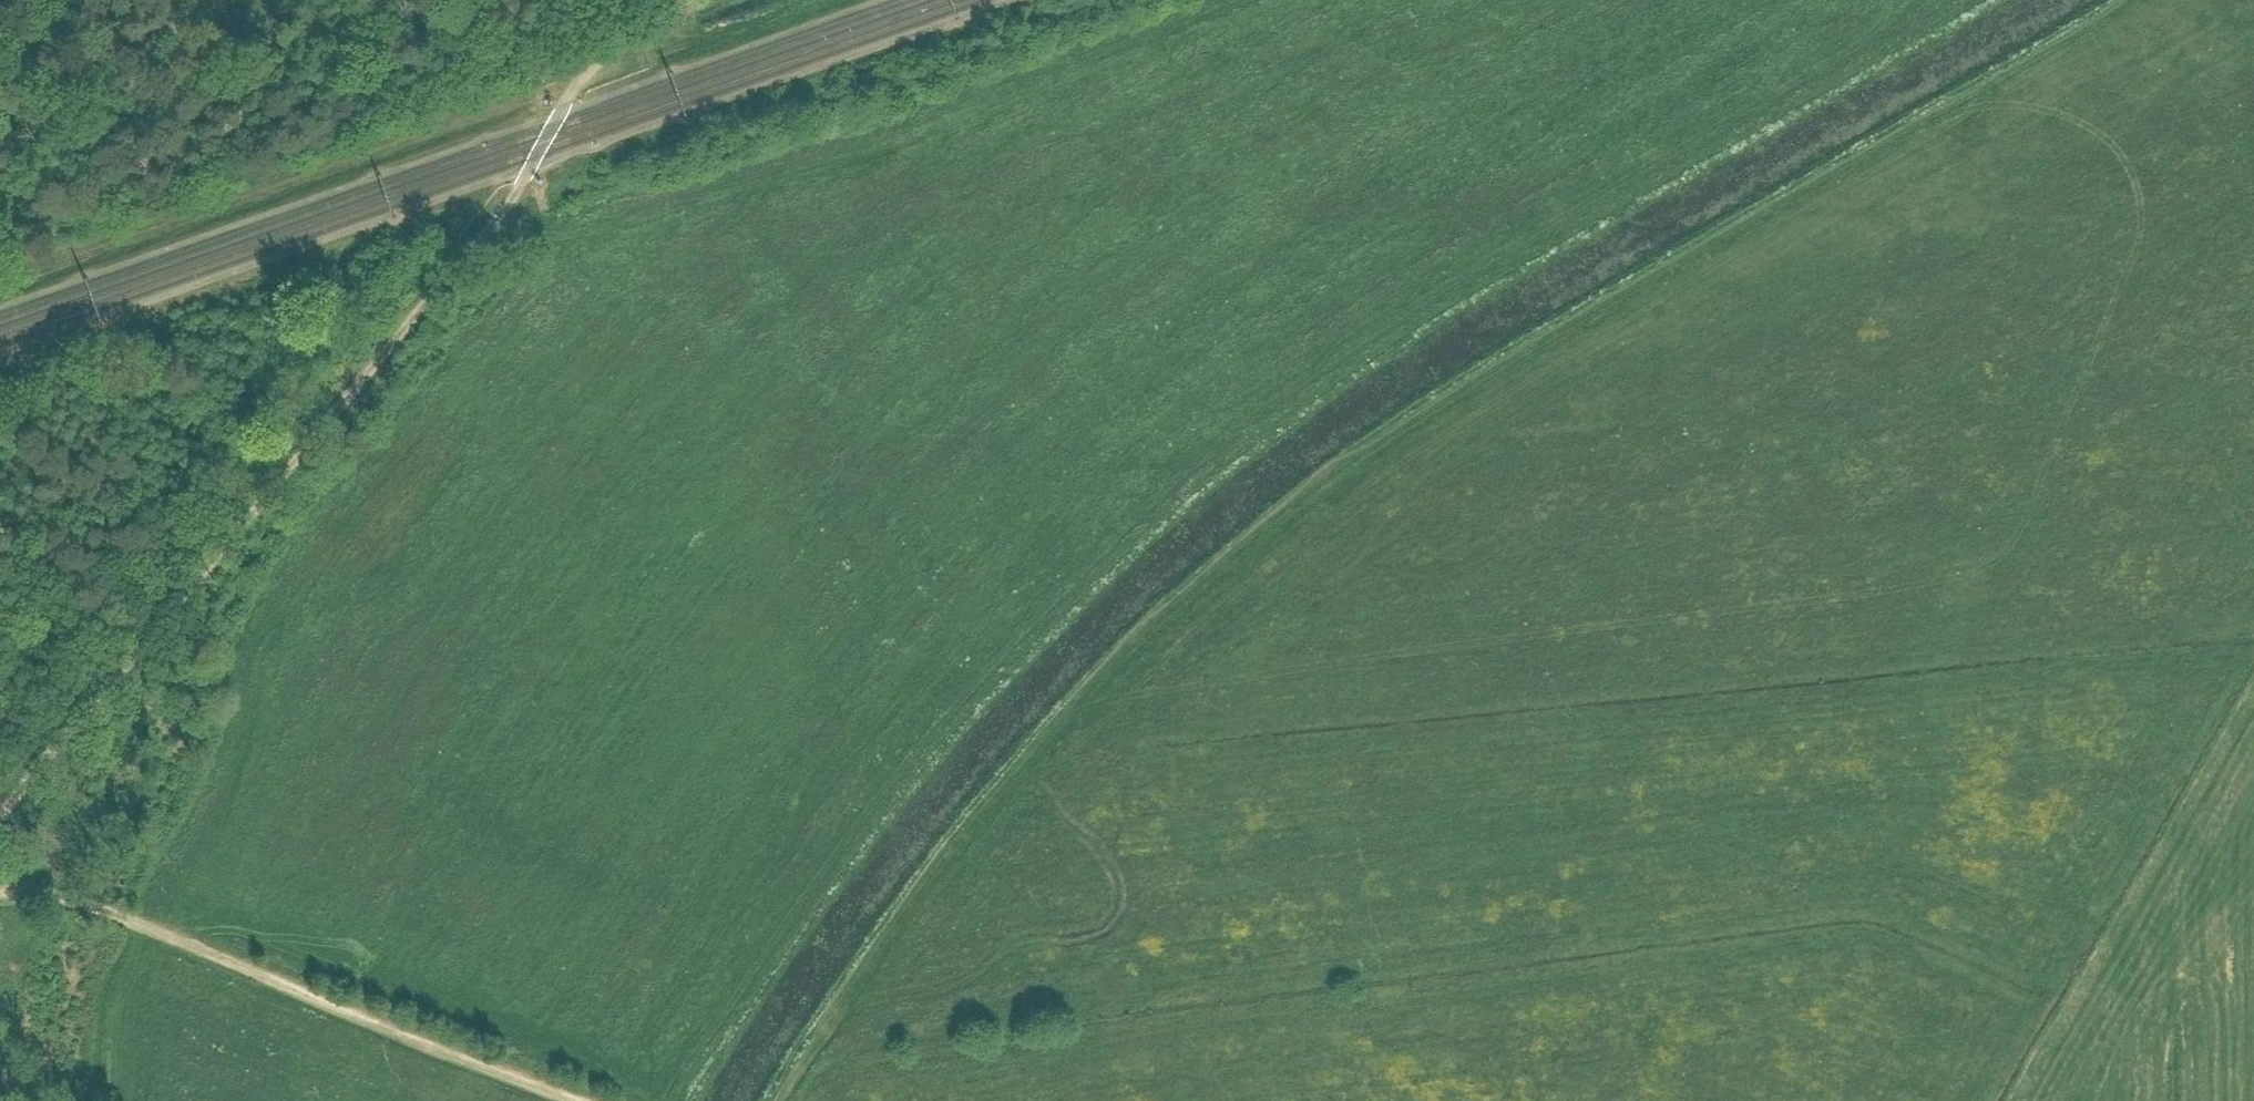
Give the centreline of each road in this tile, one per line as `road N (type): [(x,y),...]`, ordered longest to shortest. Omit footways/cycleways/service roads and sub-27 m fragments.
road 1 (track): [(0,821),(502,209),(567,97),(611,52),(626,0)]
road 2 (track): [(593,1100),(67,898),(0,889)]
road 3 (track): [(1113,676),(968,836),(850,996),(785,1100)]

